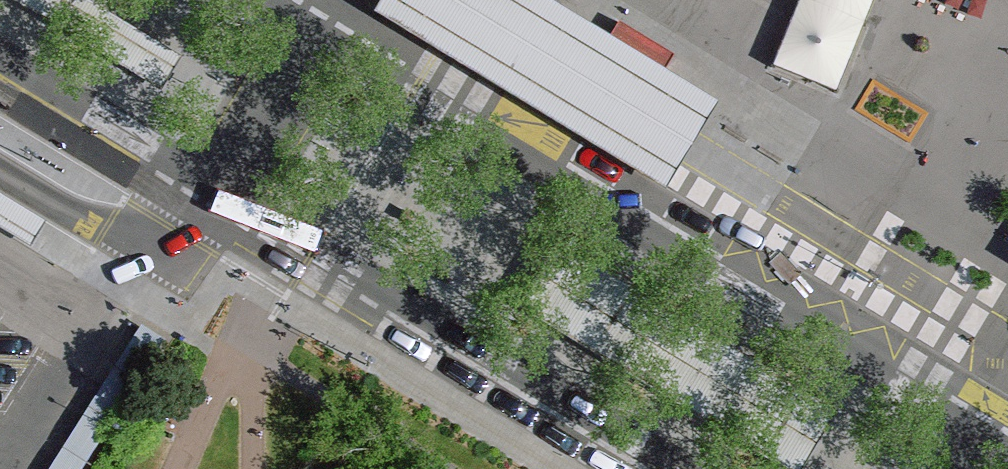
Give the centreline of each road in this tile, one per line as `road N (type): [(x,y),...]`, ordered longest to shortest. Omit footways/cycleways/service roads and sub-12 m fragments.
road 1 (residential): [(986,420),(316,13)]
road 2 (residential): [(208,202),(307,259),(367,281),(674,468)]
road 3 (residential): [(0,78),(208,202)]
road 4 (residential): [(0,168),(66,207),(152,241),(208,202)]
road 5 (residential): [(208,202),(267,110),(316,13)]

